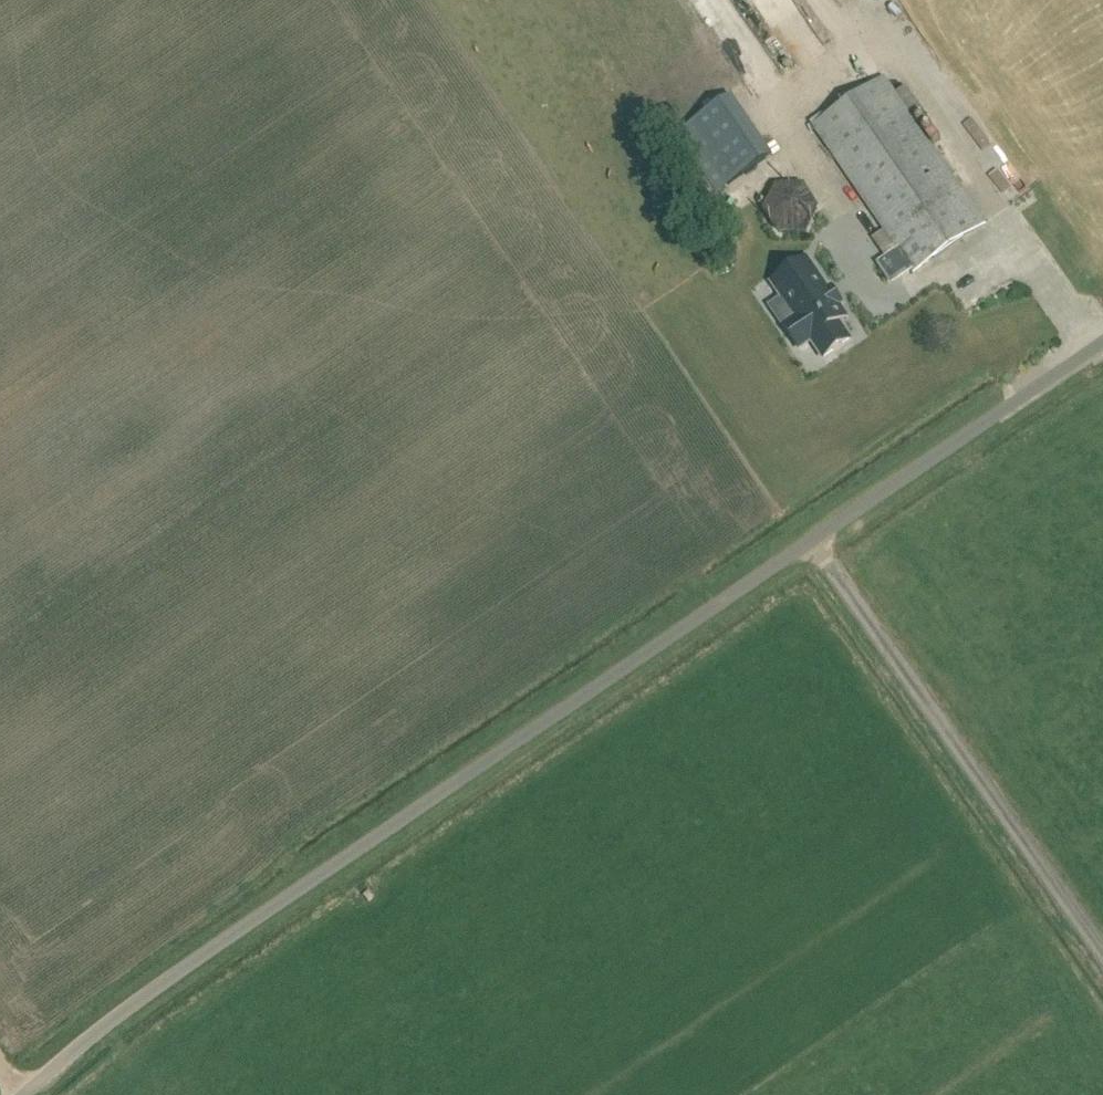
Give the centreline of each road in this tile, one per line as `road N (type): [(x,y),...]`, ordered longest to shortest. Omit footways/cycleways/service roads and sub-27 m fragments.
road 1 (unclassified): [(20,1094),(189,965),(1102,344)]

